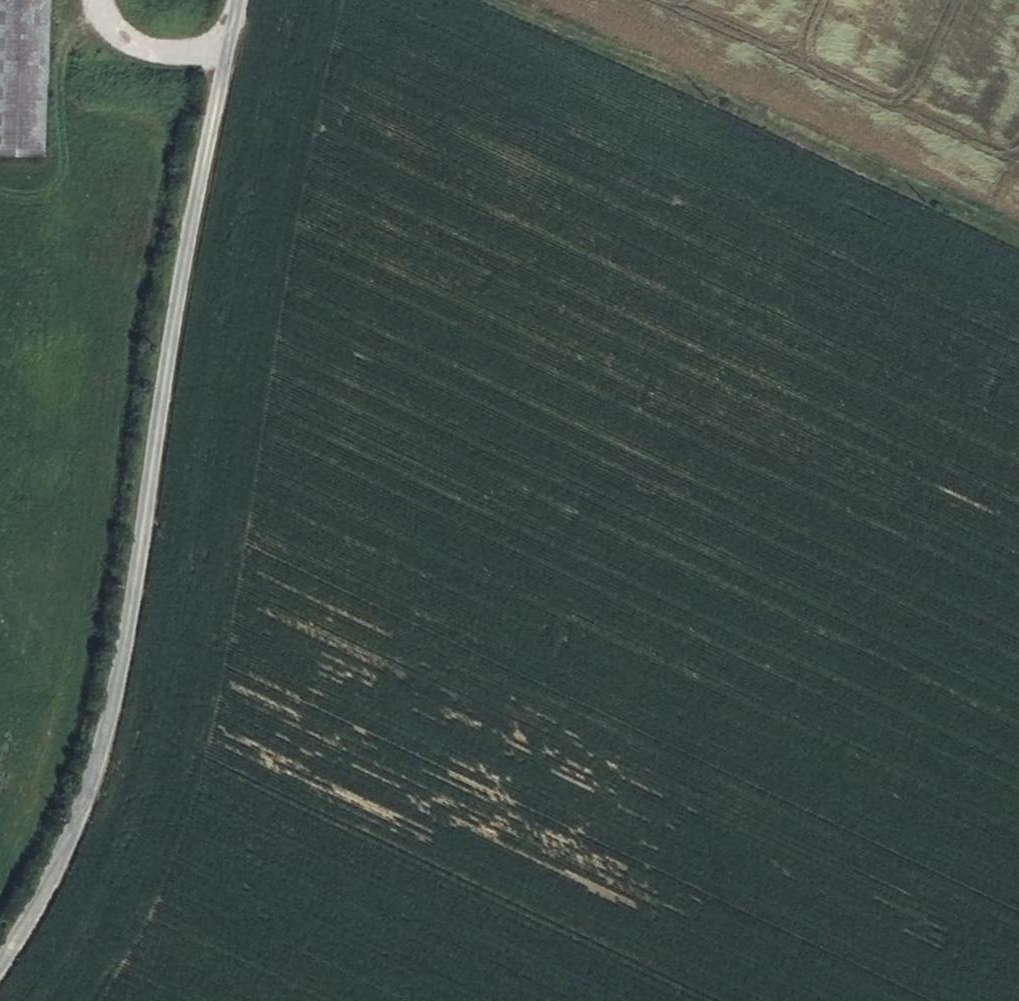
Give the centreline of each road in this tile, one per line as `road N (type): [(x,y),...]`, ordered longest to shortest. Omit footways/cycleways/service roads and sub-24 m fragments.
road 1 (unclassified): [(229,0),(82,772),(0,950)]
road 2 (track): [(1018,243),(512,0)]
road 3 (track): [(103,0),(125,34),(219,54)]

